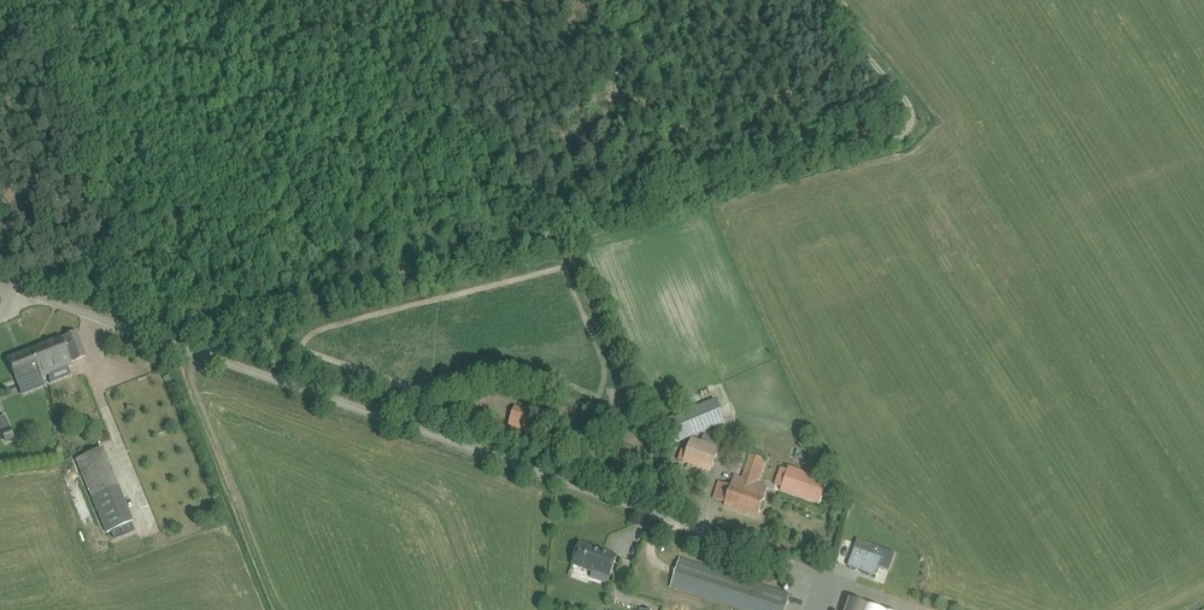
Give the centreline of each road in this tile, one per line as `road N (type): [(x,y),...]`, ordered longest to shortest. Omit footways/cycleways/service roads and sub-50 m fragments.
road 1 (unclassified): [(159,341),(915,609)]
road 2 (track): [(159,341),(922,129)]
road 3 (track): [(922,129),(1101,609)]
road 4 (track): [(819,0),(922,129)]
road 5 (unclassified): [(159,341),(29,295)]

